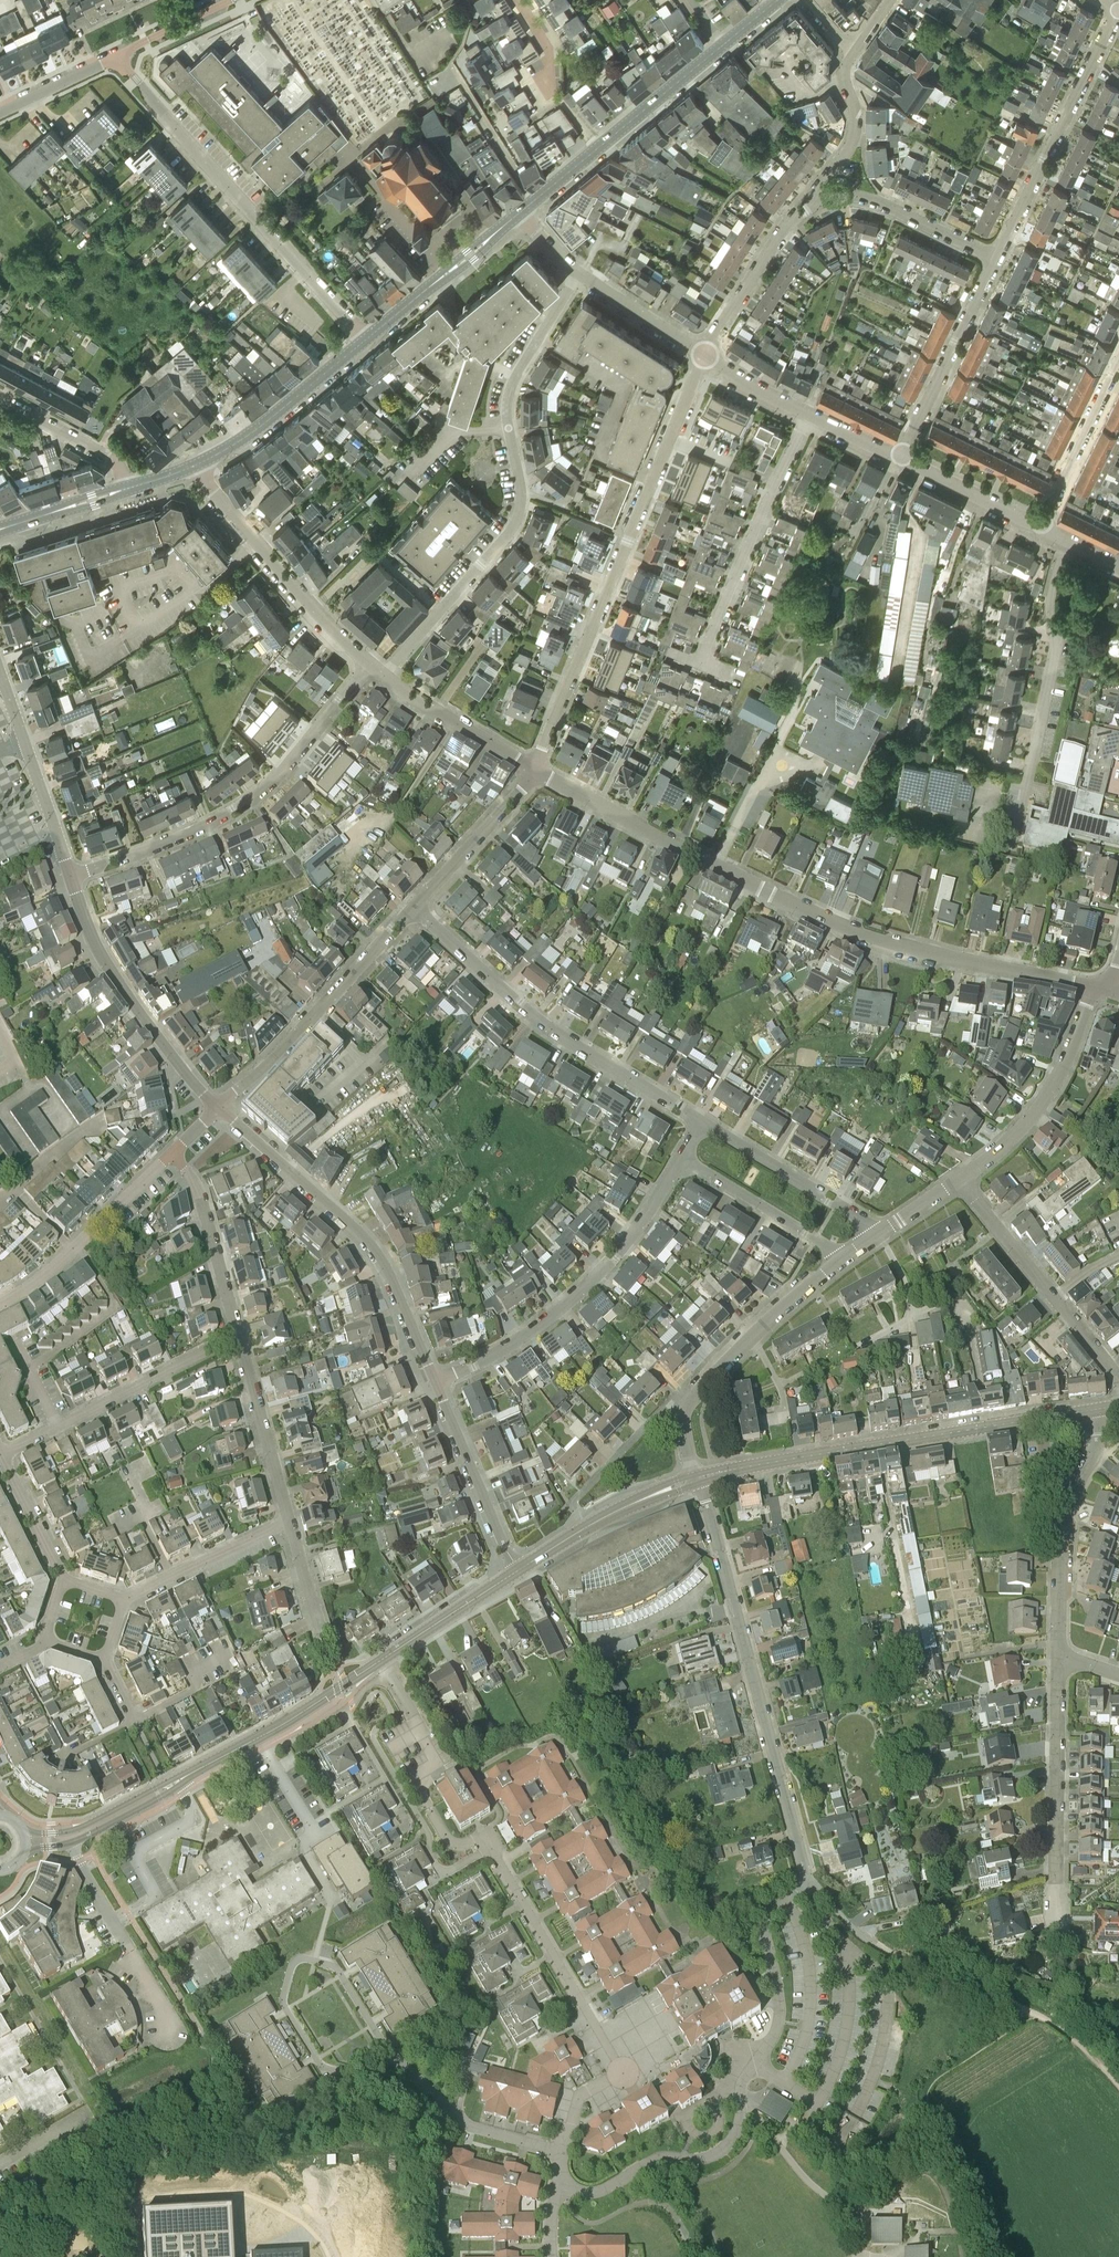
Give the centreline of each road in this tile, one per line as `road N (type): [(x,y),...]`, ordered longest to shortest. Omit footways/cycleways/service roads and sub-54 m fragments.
road 1 (unclassified): [(1033,2011),(910,1968),(861,1934),(808,1880),(699,1478)]
road 2 (residential): [(1105,988),(859,932),(715,867),(535,769)]
road 3 (residential): [(382,674),(517,520),(522,493),(509,395),(578,273)]
road 4 (residential): [(535,769),(704,354)]
road 5 (track): [(997,2246),(926,2107),(929,2085),(1033,2011),(1078,2040),(1118,2085)]
road 6 (tertiary): [(699,1478),(1091,1410)]
road 7 (residential): [(368,339),(115,57)]
road 8 (residential): [(370,664),(246,804),(170,842),(71,875)]
road 9 (residential): [(703,1122),(544,1023),(414,907)]
road 10 (residential): [(436,1382),(374,1250),(217,1108)]
road 11 (residential): [(436,1382),(557,1312),(633,1232),(682,1157)]
road 12 (residential): [(986,829),(1015,835),(1053,663),(1051,595),(1068,540)]
road 13 (unclassified): [(696,1480),(682,1420),(689,1400),(846,1258)]
road 14 (residential): [(1118,7),(994,260)]
road 15 (residential): [(217,1108),(414,907)]
road 16 (residential): [(217,1108),(104,961),(71,875)]
road 17 (residential): [(703,663),(809,413)]
road 18 (residential): [(1055,1927),(1059,1659)]
road 19 (residential): [(1,1457),(238,1335)]
road 20 (residential): [(370,664),(194,465)]
road 21 (secondary): [(521,213),(723,46)]
road 22 (residential): [(1059,1659),(1061,1532),(1094,1451),(1091,1410)]
road 23 (unclassified): [(957,1181),(1030,1119),(1087,1004),(1105,988)]
road 24 (tertiary): [(309,1707),(516,1572)]
road 25 (tertiary): [(309,1707),(103,1822)]
road 26 (residential): [(0,1304),(50,1270),(171,1154)]
road 27 (residential): [(994,260),(901,457)]
road 28 (secondary): [(194,465),(262,426),(368,339)]
road 29 (unclassified): [(881,1233),(703,1122)]
road 30 (residential): [(804,209),(836,197),(866,197),(994,260)]
road 31 (residential): [(516,1572),(436,1382)]
road 32 (tertiary): [(516,1572),(617,1511),(696,1480)]
road 33 (secondary): [(368,339),(521,213)]
road 34 (residential): [(238,1335),(196,1186),(171,1154)]
road 35 (unclassified): [(846,1258),(682,1157)]
road 36 (residential): [(289,1520),(238,1335)]
road 37 (residential): [(123,1601),(289,1520)]
road 38 (residential): [(414,907),(535,769)]
road 39 (residential): [(1039,525),(1118,360)]
road 40 (residential): [(535,769),(382,674)]
road 41 (residential): [(804,209),(852,143),(844,71),(854,51)]
road 42 (residential): [(704,354),(804,209)]
road 43 (residential): [(128,489),(113,461),(0,398)]
road 44 (residential): [(1039,525),(901,457)]
road 45 (unclassified): [(1055,1298),(957,1181)]
road 46 (residential): [(704,354),(578,273)]
road 47 (residential): [(63,1581),(1,1457)]
road 48 (secondary): [(0,529),(128,489)]
road 49 (residential): [(115,57),(232,0)]
road 50 (residential): [(0,113),(115,57)]
road 51 (residential): [(809,413),(704,354)]

